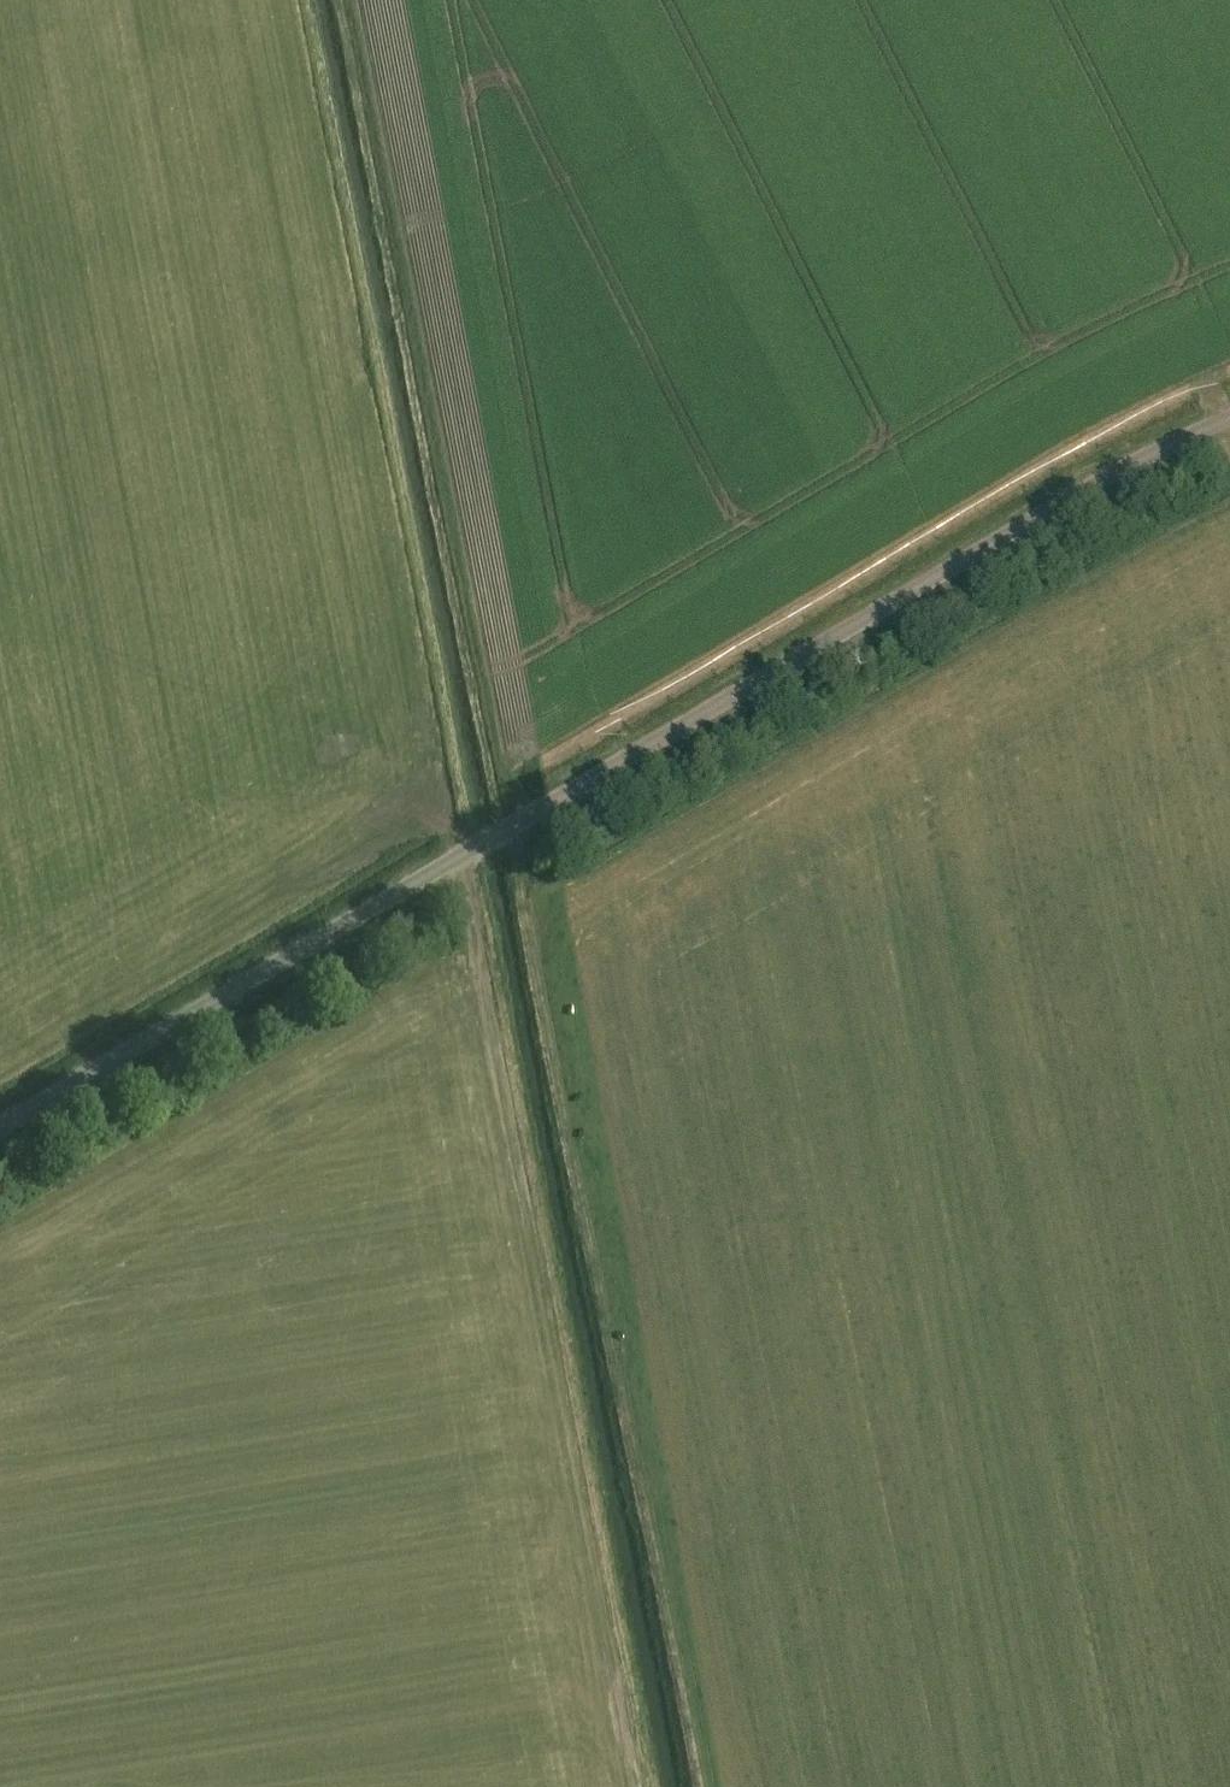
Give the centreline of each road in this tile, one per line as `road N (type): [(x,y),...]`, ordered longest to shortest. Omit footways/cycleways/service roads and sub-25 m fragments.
road 1 (unclassified): [(0,1127),(1127,467),(1229,419)]

